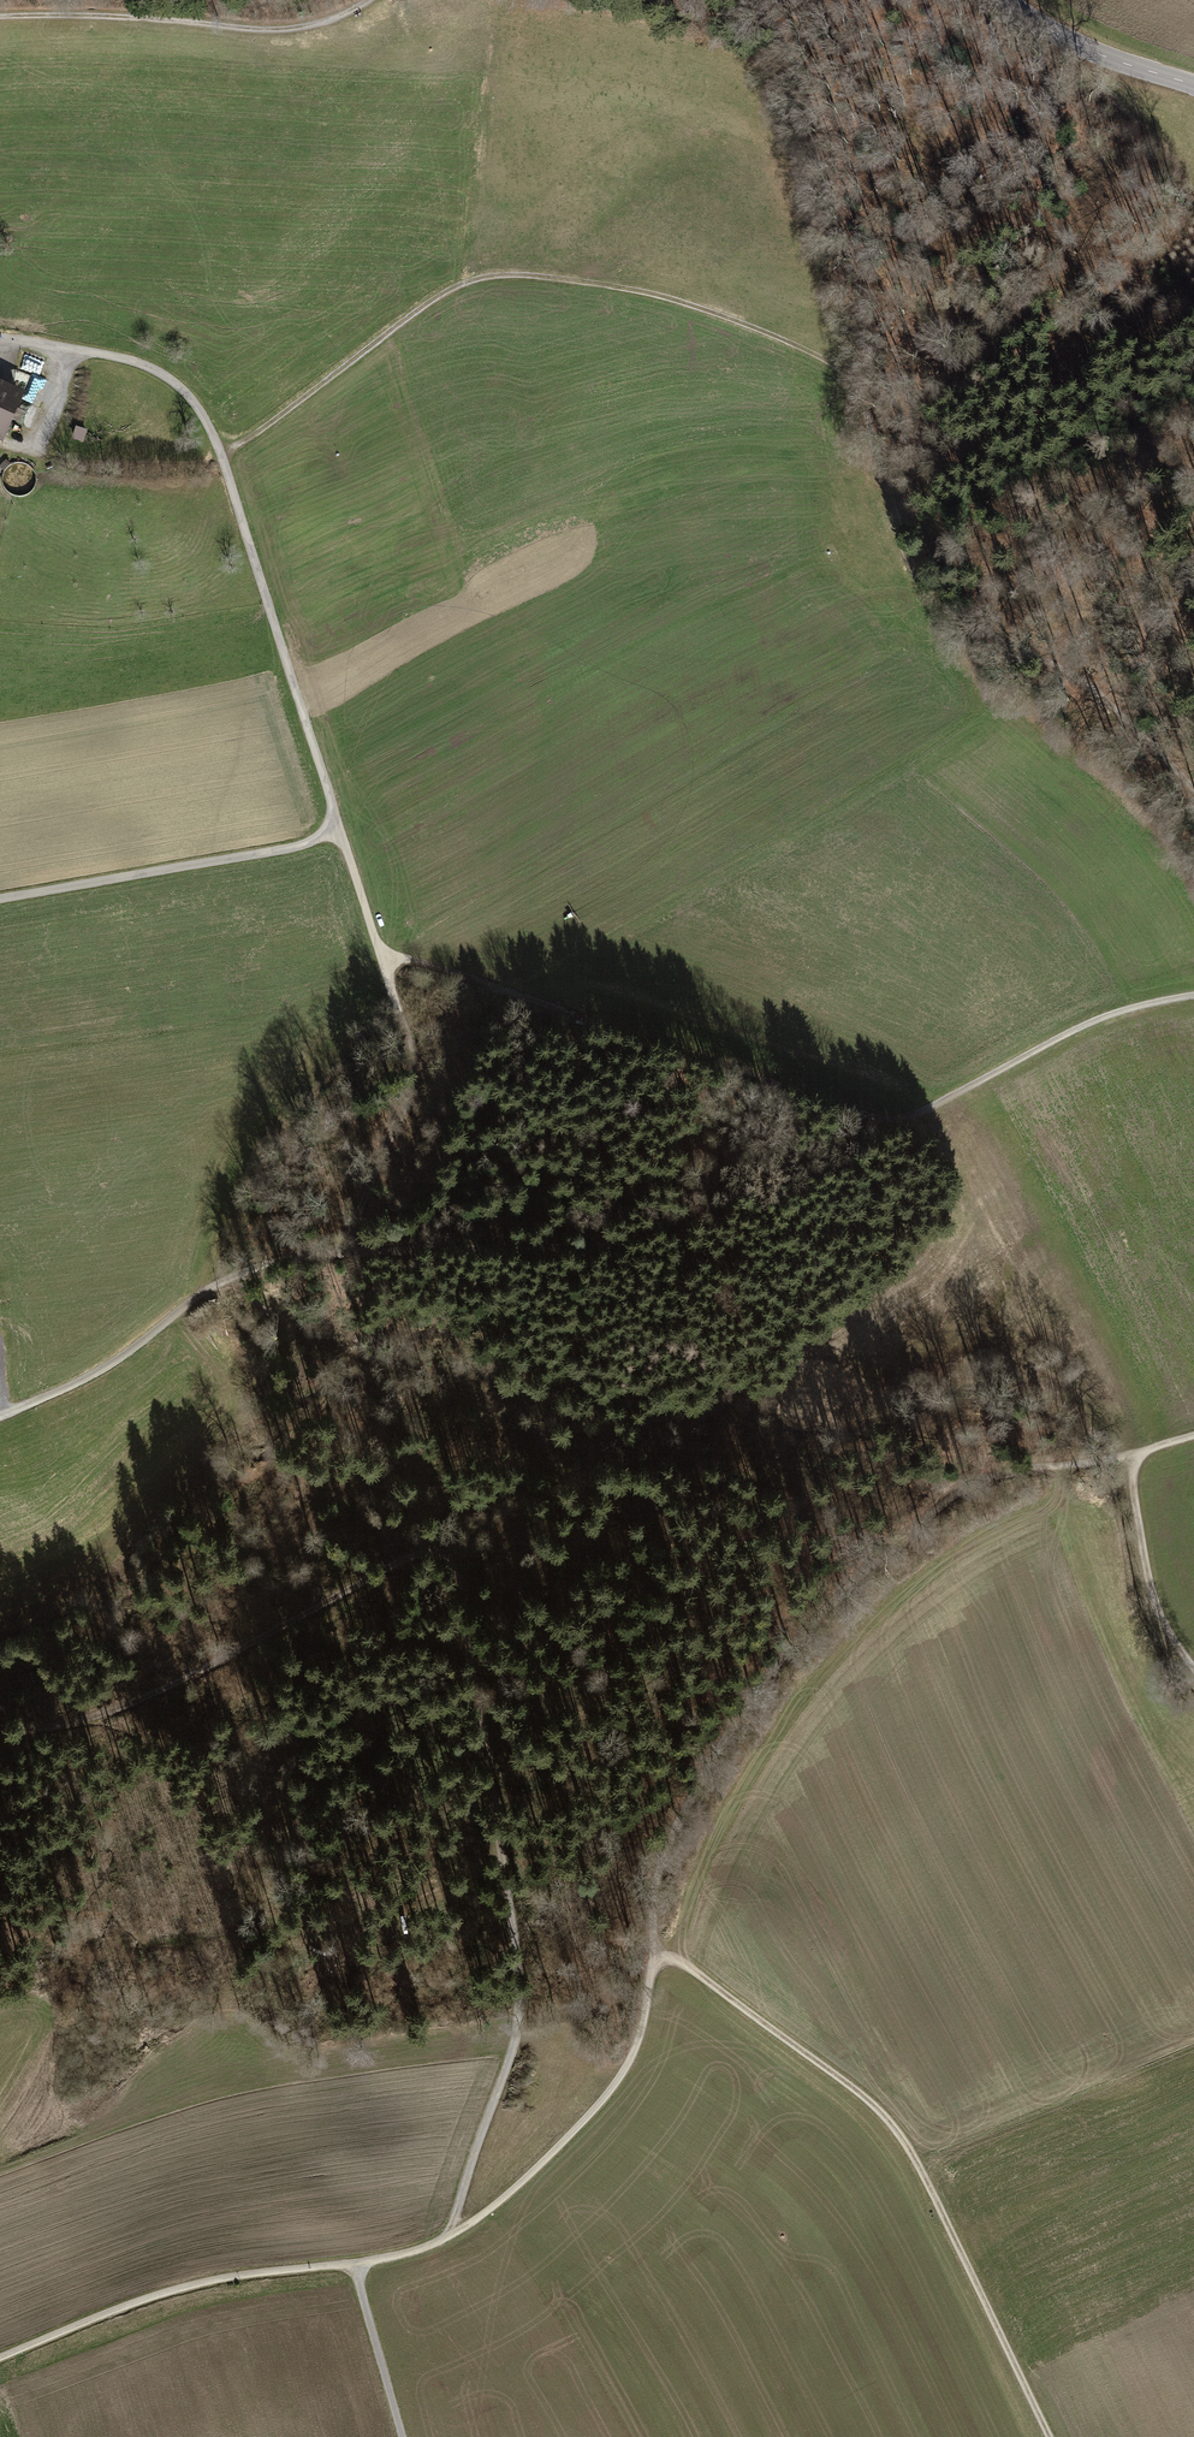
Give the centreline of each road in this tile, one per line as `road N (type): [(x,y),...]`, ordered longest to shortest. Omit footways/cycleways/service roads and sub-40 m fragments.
road 1 (track): [(221,454),(472,277),(522,270),(682,295),(853,374),(909,570),(960,617),(1085,681),(1193,791)]
road 2 (track): [(0,1730),(80,1720),(139,1698),(334,1598),(419,1543),(445,1544),(464,1619),(503,1886),(525,1960),(521,2017),(447,2236)]
road 3 (track): [(1193,995),(1082,1026),(846,1155),(655,1229),(583,1250),(345,1252)]
road 4 (track): [(0,2357),(199,2282),(414,2253),(497,2207),(578,2134),(628,2071),(655,1949)]
road 5 (track): [(1136,1455),(984,1476),(876,1555),(784,1651),(713,1751),(653,1876),(655,1949)]
road 6 (track): [(655,1949),(739,2002),(894,2120),(1050,2436)]
road 7 (track): [(382,960),(444,969),(901,1122)]
road 8 (track): [(221,454),(382,960)]
road 9 (track): [(345,1252),(254,1267),(222,1282),(85,1380),(0,1413)]
road 10 (track): [(367,0),(281,29),(0,17)]
road 11 (track): [(340,831),(303,845),(0,899)]
road 12 (track): [(0,338),(151,367),(191,399),(221,454)]
road 13 (track): [(345,1252),(409,1102),(409,1045),(399,1013)]
road 14 (track): [(1193,1668),(1164,1625),(1140,1547),(1136,1455)]
road 15 (tertiary): [(1193,85),(1080,46),(1005,0)]
road 16 (track): [(354,2264),(403,2436)]
road 17 (track): [(358,1375),(233,1277)]

